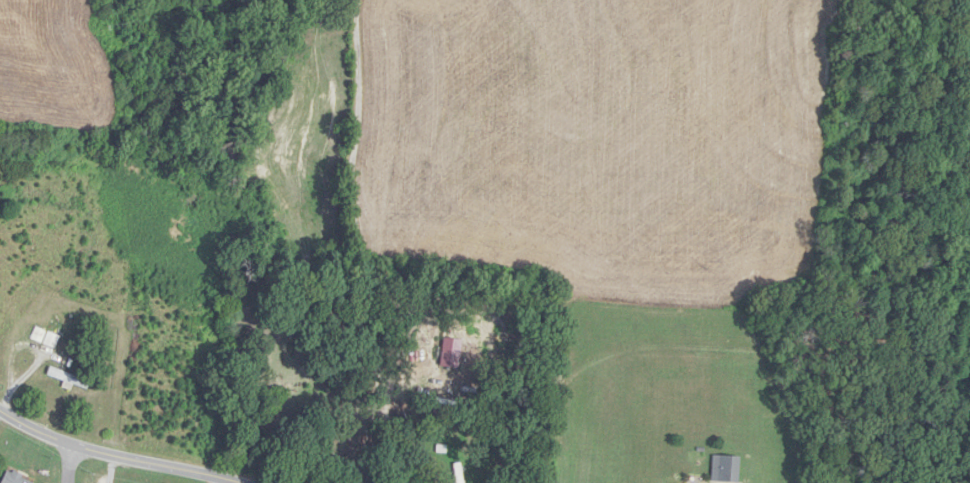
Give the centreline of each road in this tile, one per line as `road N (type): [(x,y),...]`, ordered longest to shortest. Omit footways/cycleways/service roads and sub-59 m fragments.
road 1 (residential): [(242,482),(74,445),(0,409)]

